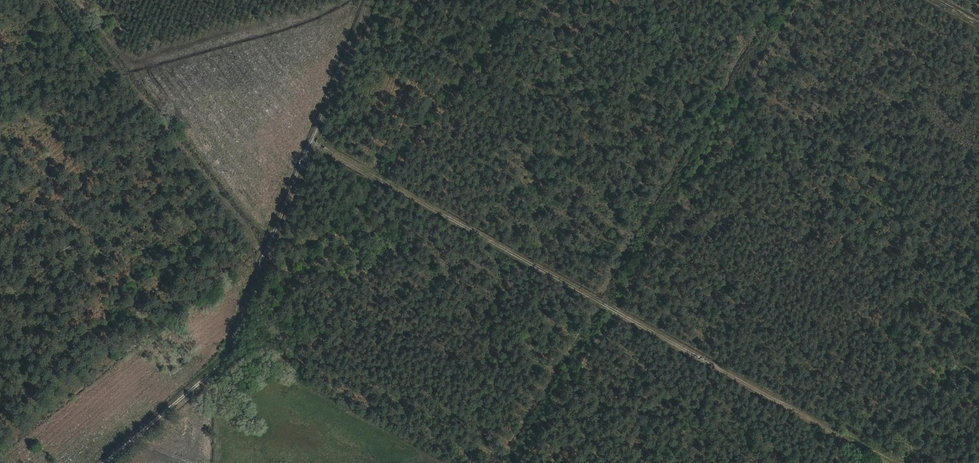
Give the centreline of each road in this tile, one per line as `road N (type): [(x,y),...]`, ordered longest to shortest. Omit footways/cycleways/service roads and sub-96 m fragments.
road 1 (track): [(889,462),(316,145)]
road 2 (track): [(103,462),(226,357),(374,0)]

